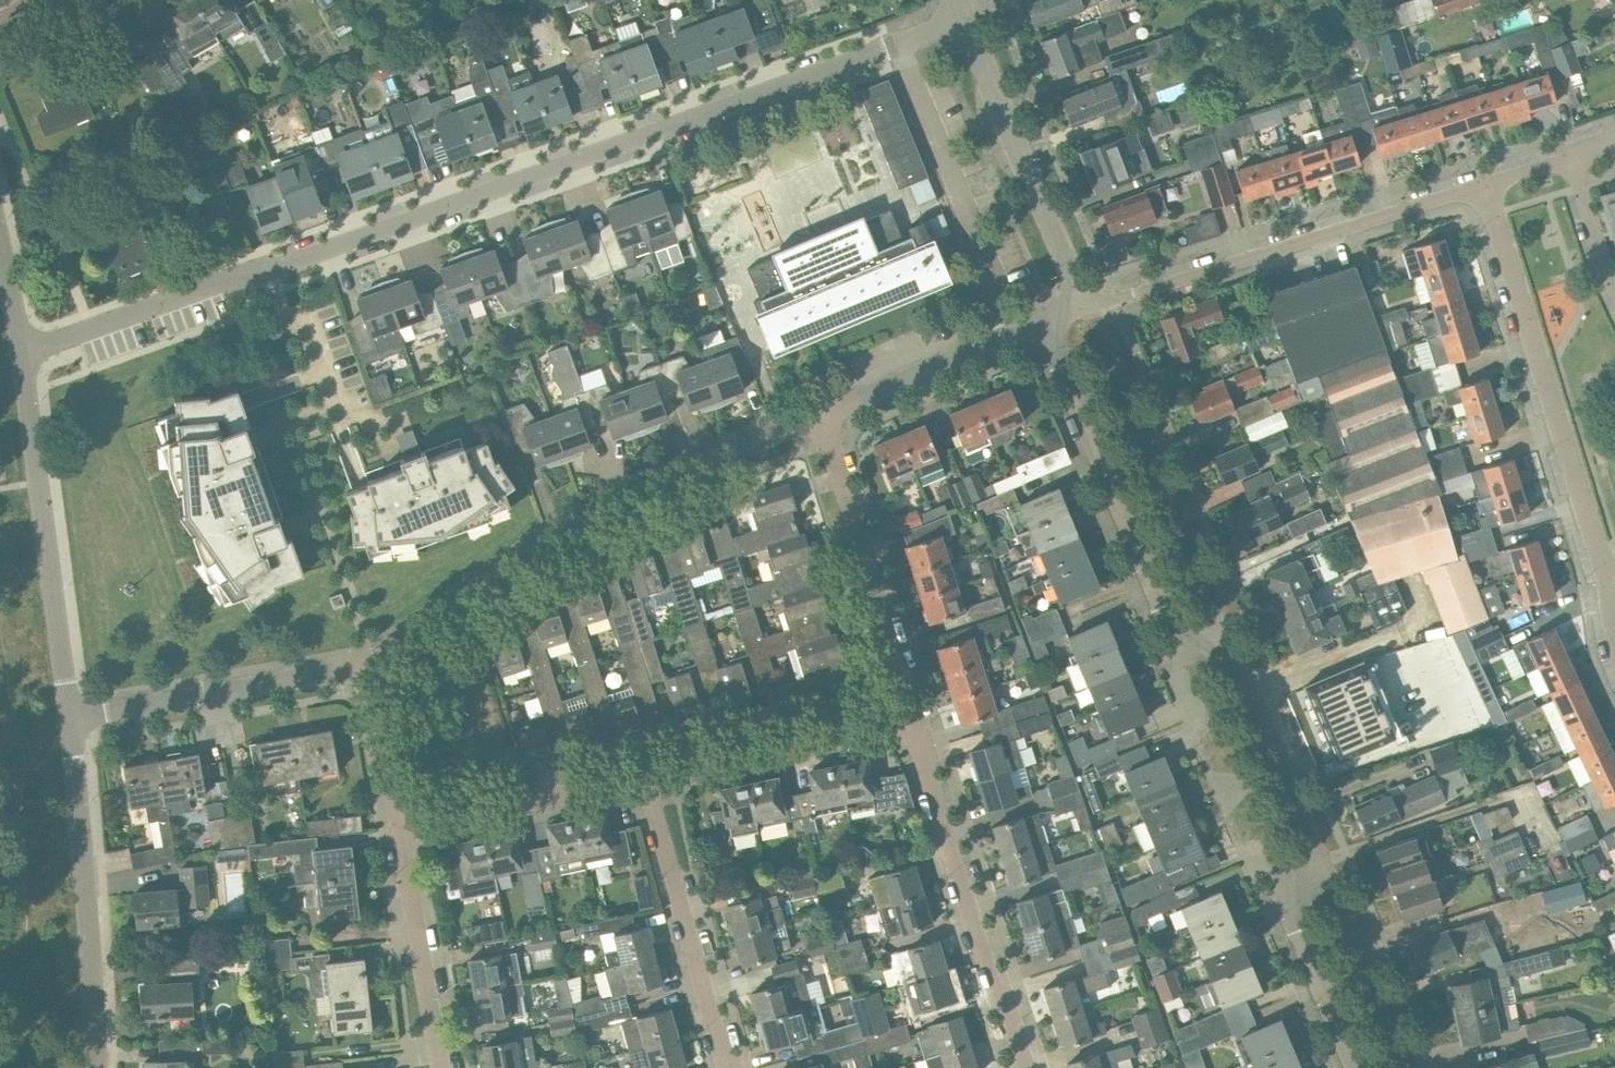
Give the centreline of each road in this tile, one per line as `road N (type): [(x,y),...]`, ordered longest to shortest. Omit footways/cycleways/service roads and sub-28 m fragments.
road 1 (residential): [(20,353),(964,18)]
road 2 (residential): [(1359,1067),(1284,885),(1314,846),(1230,652),(1176,641),(1046,321)]
road 3 (residential): [(374,664),(598,511),(818,413)]
road 4 (residential): [(1609,586),(1486,187)]
road 5 (residential): [(1486,187),(1087,304)]
road 6 (residential): [(70,719),(20,353)]
road 7 (residential): [(1024,1067),(912,717)]
road 8 (residential): [(93,1067),(70,719)]
road 9 (residential): [(912,717),(818,413)]
road 10 (residential): [(1087,304),(964,18)]
road 11 (residential): [(70,719),(374,664)]
road 12 (residential): [(729,1067),(647,776)]
road 13 (residential): [(647,776),(912,717)]
road 14 (residential): [(400,832),(647,776)]
road 15 (residential): [(818,413),(1046,321)]
road 16 (residential): [(441,1067),(400,832)]
road 17 (residential): [(400,832),(374,664)]
road 18 (residential): [(1614,281),(1577,156)]

